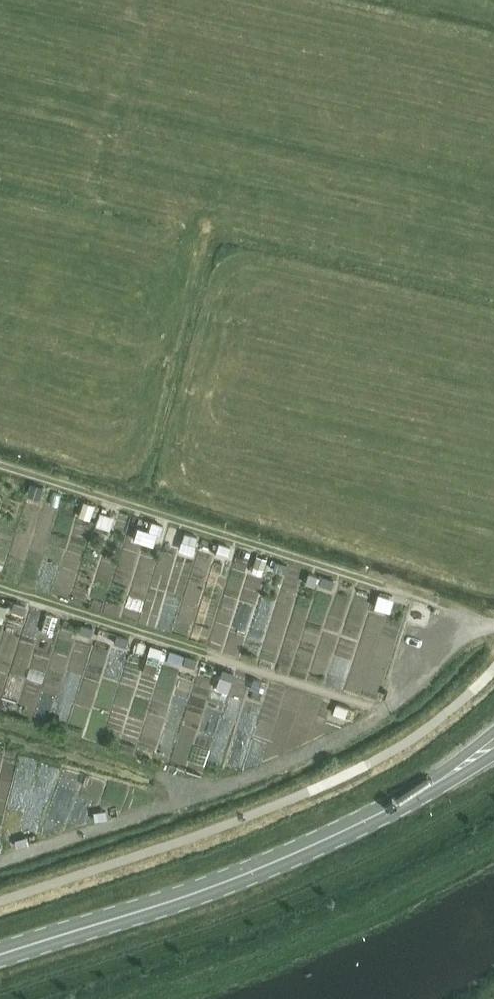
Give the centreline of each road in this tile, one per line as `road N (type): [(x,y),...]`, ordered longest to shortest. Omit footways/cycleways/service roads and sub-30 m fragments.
road 1 (secondary): [(0,954),(302,850),(493,743)]
road 2 (track): [(0,467),(493,624)]
road 3 (track): [(386,709),(236,782),(0,861)]
road 4 (track): [(386,709),(0,588)]

